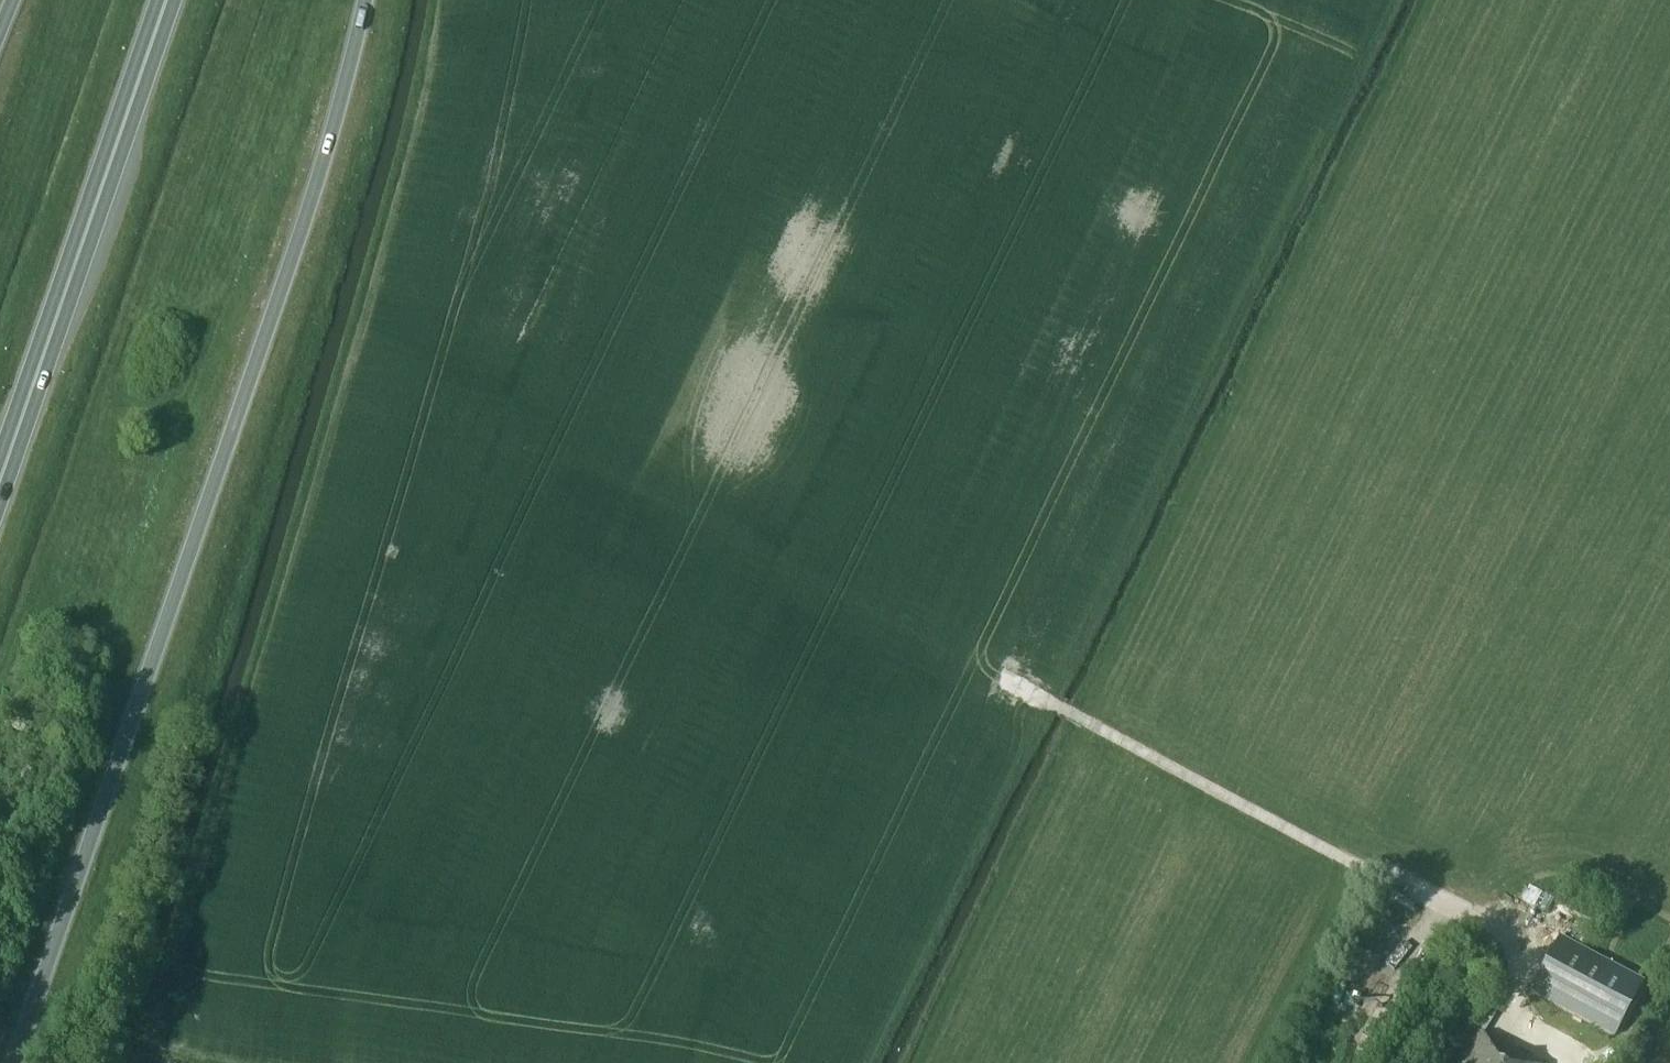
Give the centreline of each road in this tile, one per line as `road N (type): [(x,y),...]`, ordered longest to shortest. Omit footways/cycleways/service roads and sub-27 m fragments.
road 1 (trunk): [(14,1062),(286,275),(365,0)]
road 2 (trunk): [(0,486),(170,0)]

